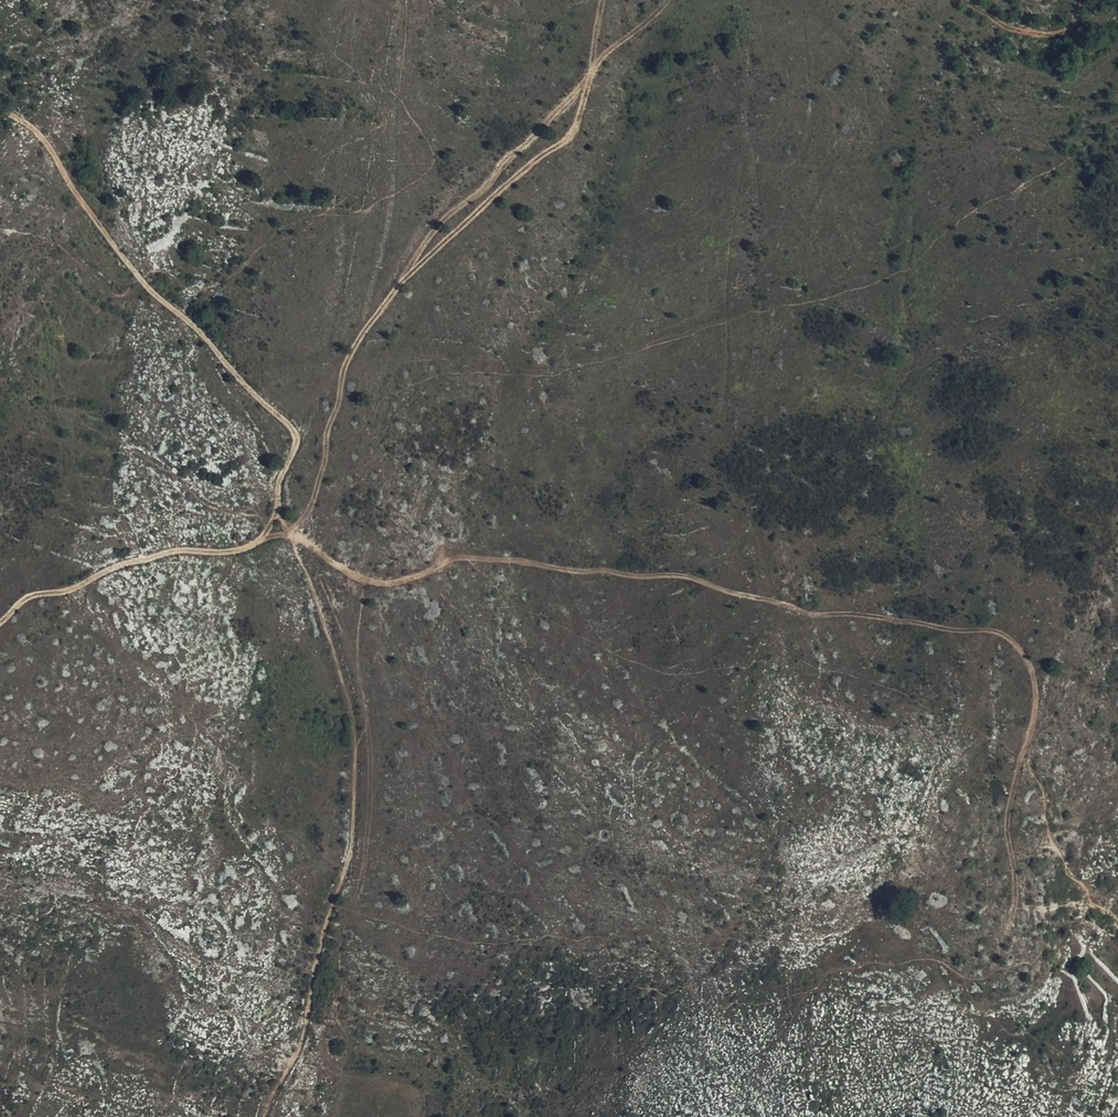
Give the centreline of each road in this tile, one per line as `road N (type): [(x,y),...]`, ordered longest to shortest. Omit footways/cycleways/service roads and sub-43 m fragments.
road 1 (track): [(1024,757),(1038,709),(1036,674),(1026,649),(996,629),(812,615),(683,576),(579,574),(471,557),(391,583),(370,582),(293,534)]
road 2 (track): [(293,534),(312,506),(357,339),(399,282),(567,140),(584,100),(603,0)]
road 3 (track): [(294,449),(287,425),(147,287),(31,125),(0,108)]
road 4 (track): [(399,282),(447,213),(484,187),(502,158),(528,142),(669,0)]
road 5 (track): [(260,541),(240,550),(180,549),(113,568),(68,592),(36,594),(0,623)]
road 6 (track): [(1011,920),(1017,884),(1006,816),(1024,757)]
road 7 (track): [(967,0),(1004,24),(1036,33),(1071,32),(1078,0)]

